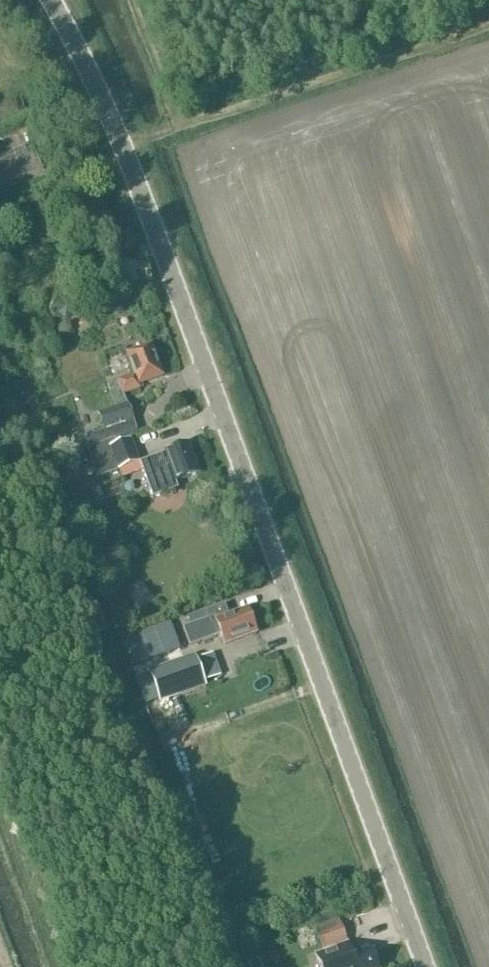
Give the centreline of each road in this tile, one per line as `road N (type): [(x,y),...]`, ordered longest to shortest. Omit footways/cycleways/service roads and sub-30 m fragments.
road 1 (unclassified): [(47,0),(123,153),(422,966)]

